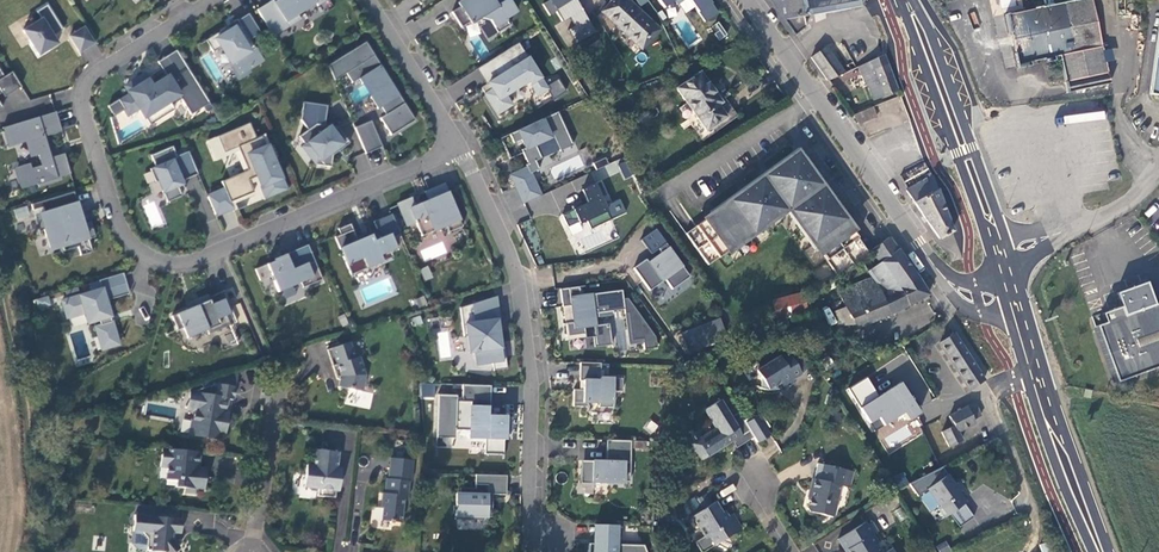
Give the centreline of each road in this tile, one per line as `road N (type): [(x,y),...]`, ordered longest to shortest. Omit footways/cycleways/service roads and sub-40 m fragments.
road 1 (residential): [(213,0),(104,67),(83,93),(120,224),(149,255),(205,257),(456,147)]
road 2 (residential): [(456,147),(515,269),(530,377),(526,551)]
road 3 (residential): [(743,0),(936,268),(957,289),(984,296),(993,289)]
road 4 (secondary): [(1008,273),(907,0)]
road 5 (secondary): [(993,289),(1088,551)]
road 6 (secondary): [(885,0),(959,196)]
road 7 (unclassified): [(1158,168),(1126,204),(1017,257),(1008,273)]
road 8 (residential): [(242,551),(275,377)]
road 9 (residential): [(369,0),(456,147)]
road 10 (secondary): [(1067,429),(1008,273)]
road 11 (secondary): [(1067,429),(1051,420),(1008,305),(993,289)]
road 12 (secondary): [(1112,551),(1067,429)]

